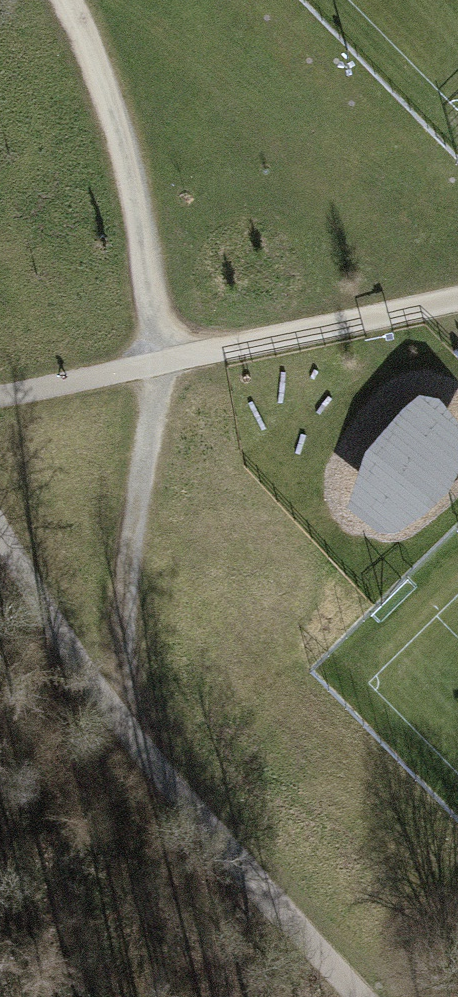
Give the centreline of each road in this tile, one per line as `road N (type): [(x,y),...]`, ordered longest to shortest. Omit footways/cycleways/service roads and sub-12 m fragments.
road 1 (track): [(359,996),(105,696),(0,534)]
road 2 (track): [(63,0),(83,37),(148,241),(155,361)]
road 3 (track): [(155,361),(105,696)]

